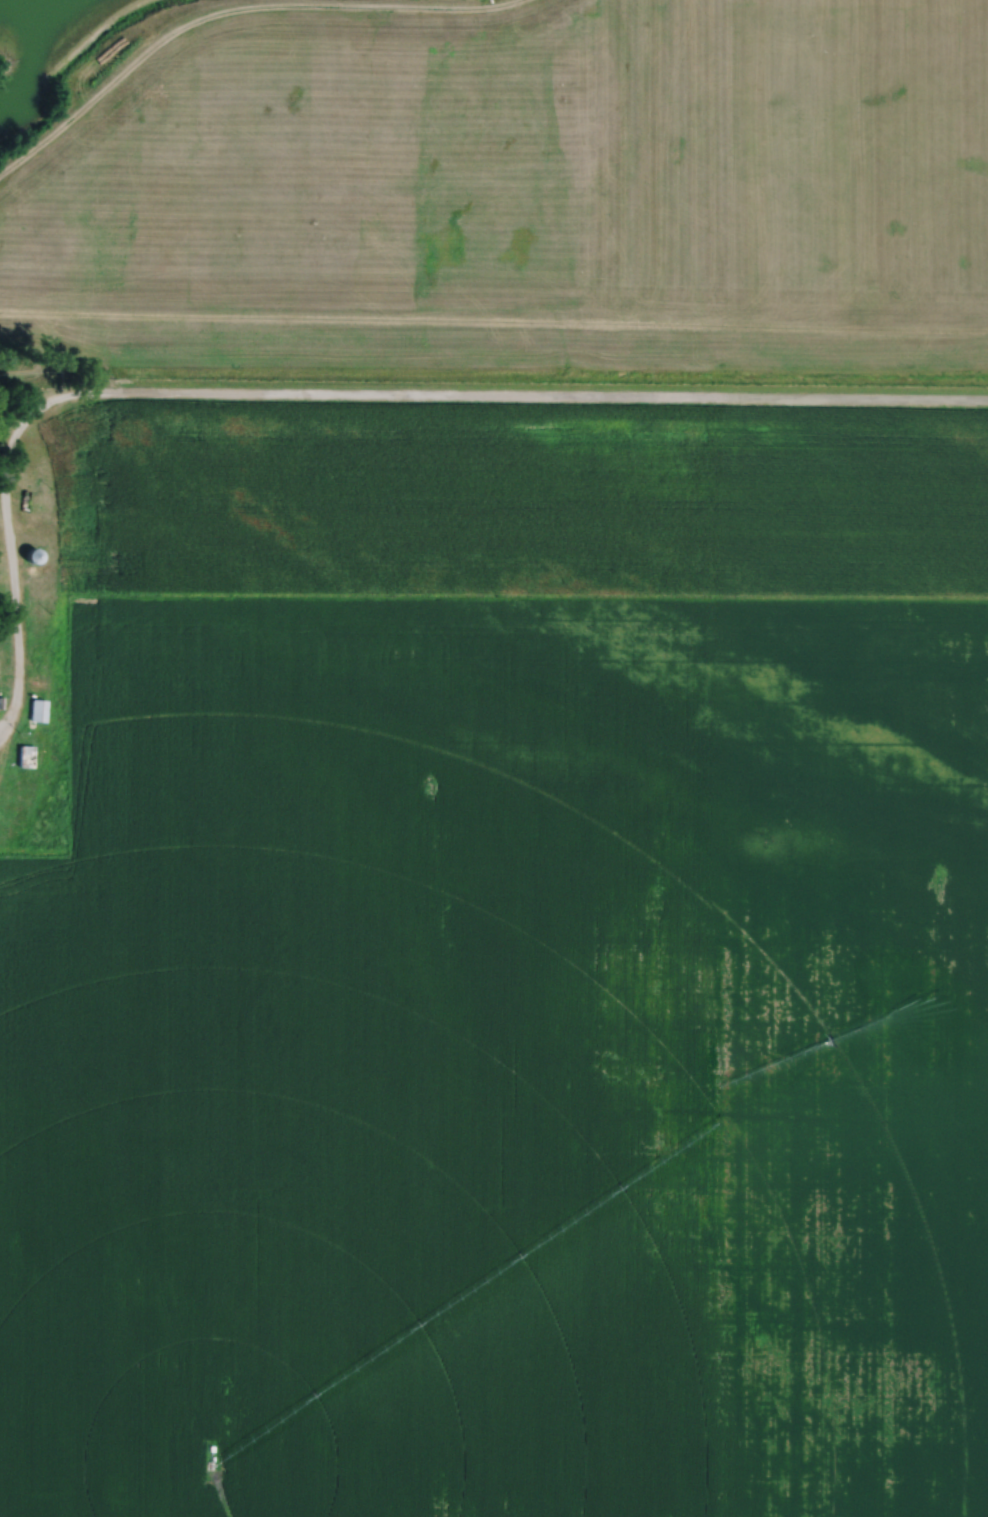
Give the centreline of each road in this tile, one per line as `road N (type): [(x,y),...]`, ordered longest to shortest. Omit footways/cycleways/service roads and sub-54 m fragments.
road 1 (track): [(0,175),(173,33),(212,14),(263,6),(453,9),(518,0)]

